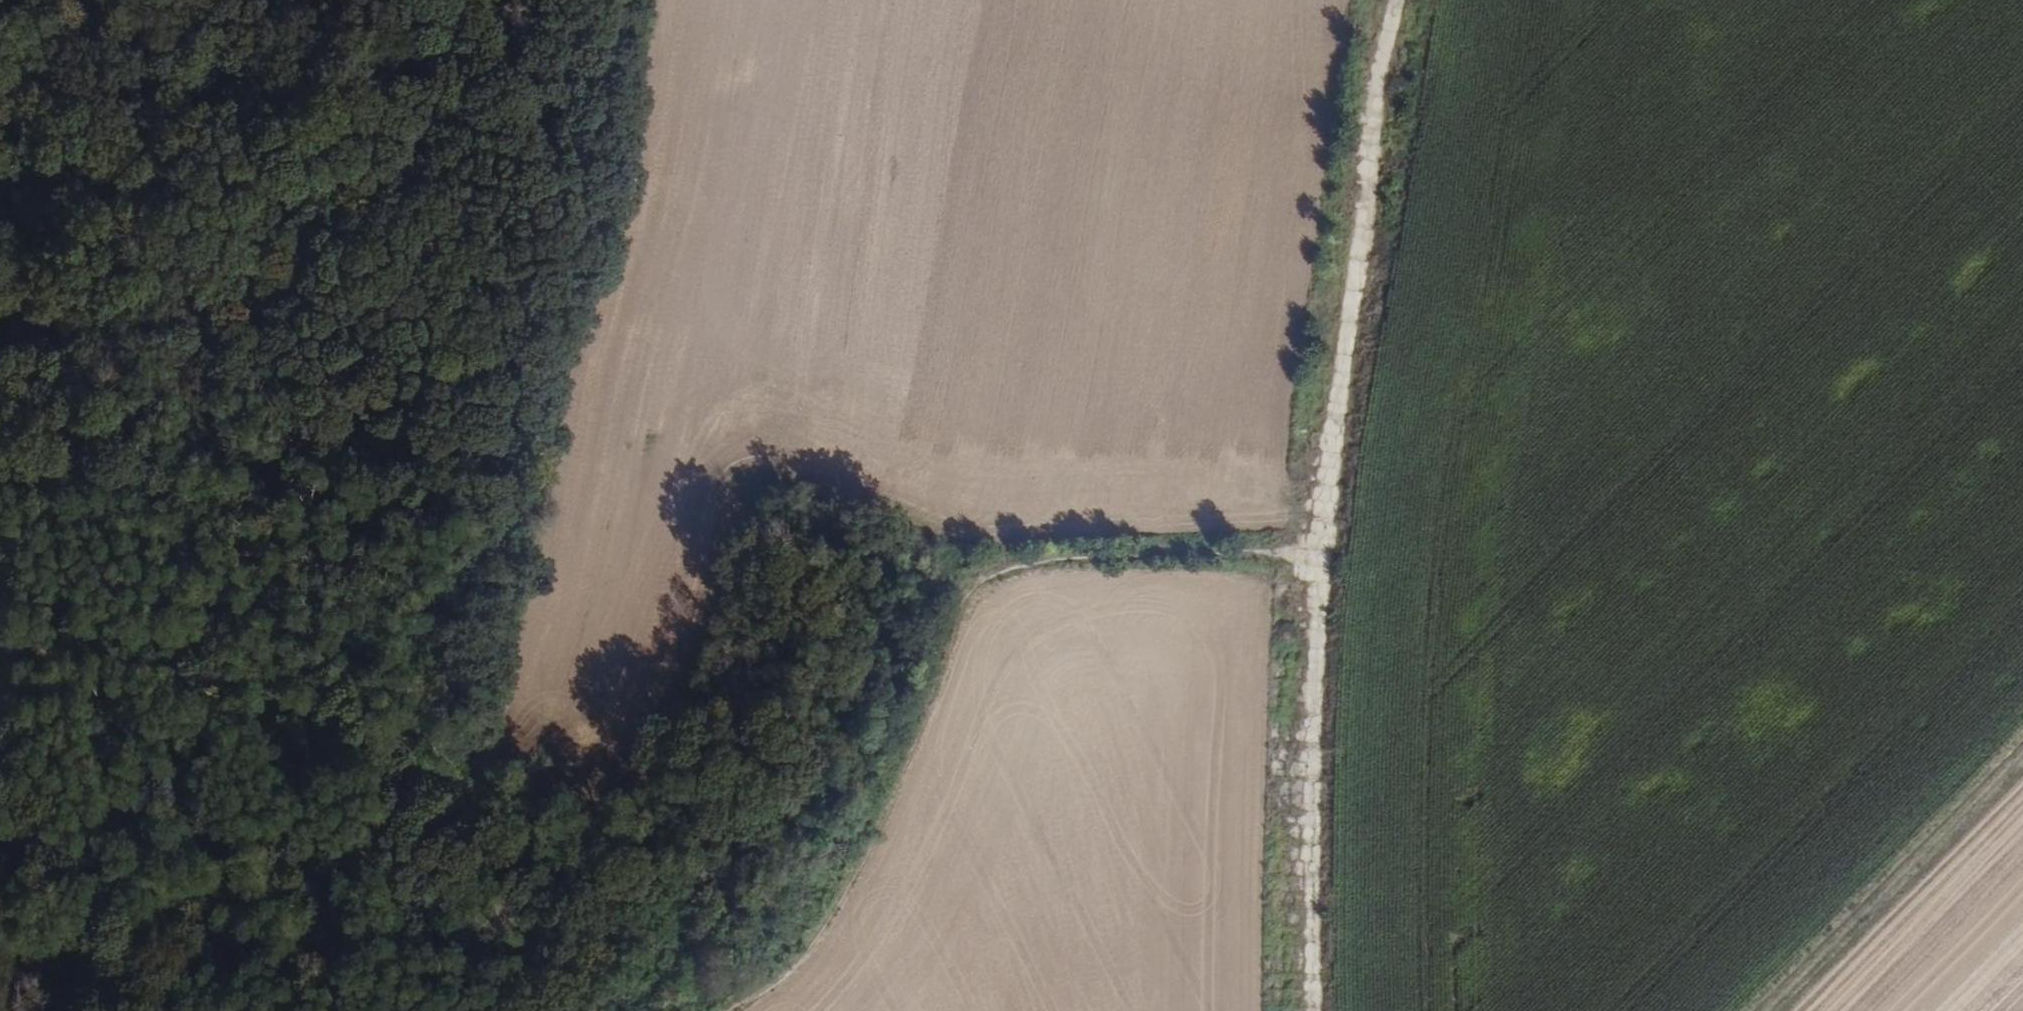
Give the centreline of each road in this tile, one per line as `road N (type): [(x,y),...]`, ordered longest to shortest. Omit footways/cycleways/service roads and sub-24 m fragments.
road 1 (track): [(1310,1010),(1315,545),(1397,0)]
road 2 (track): [(1315,545),(1068,561),(1008,577),(953,610),(854,880),(783,976),(735,1010)]

